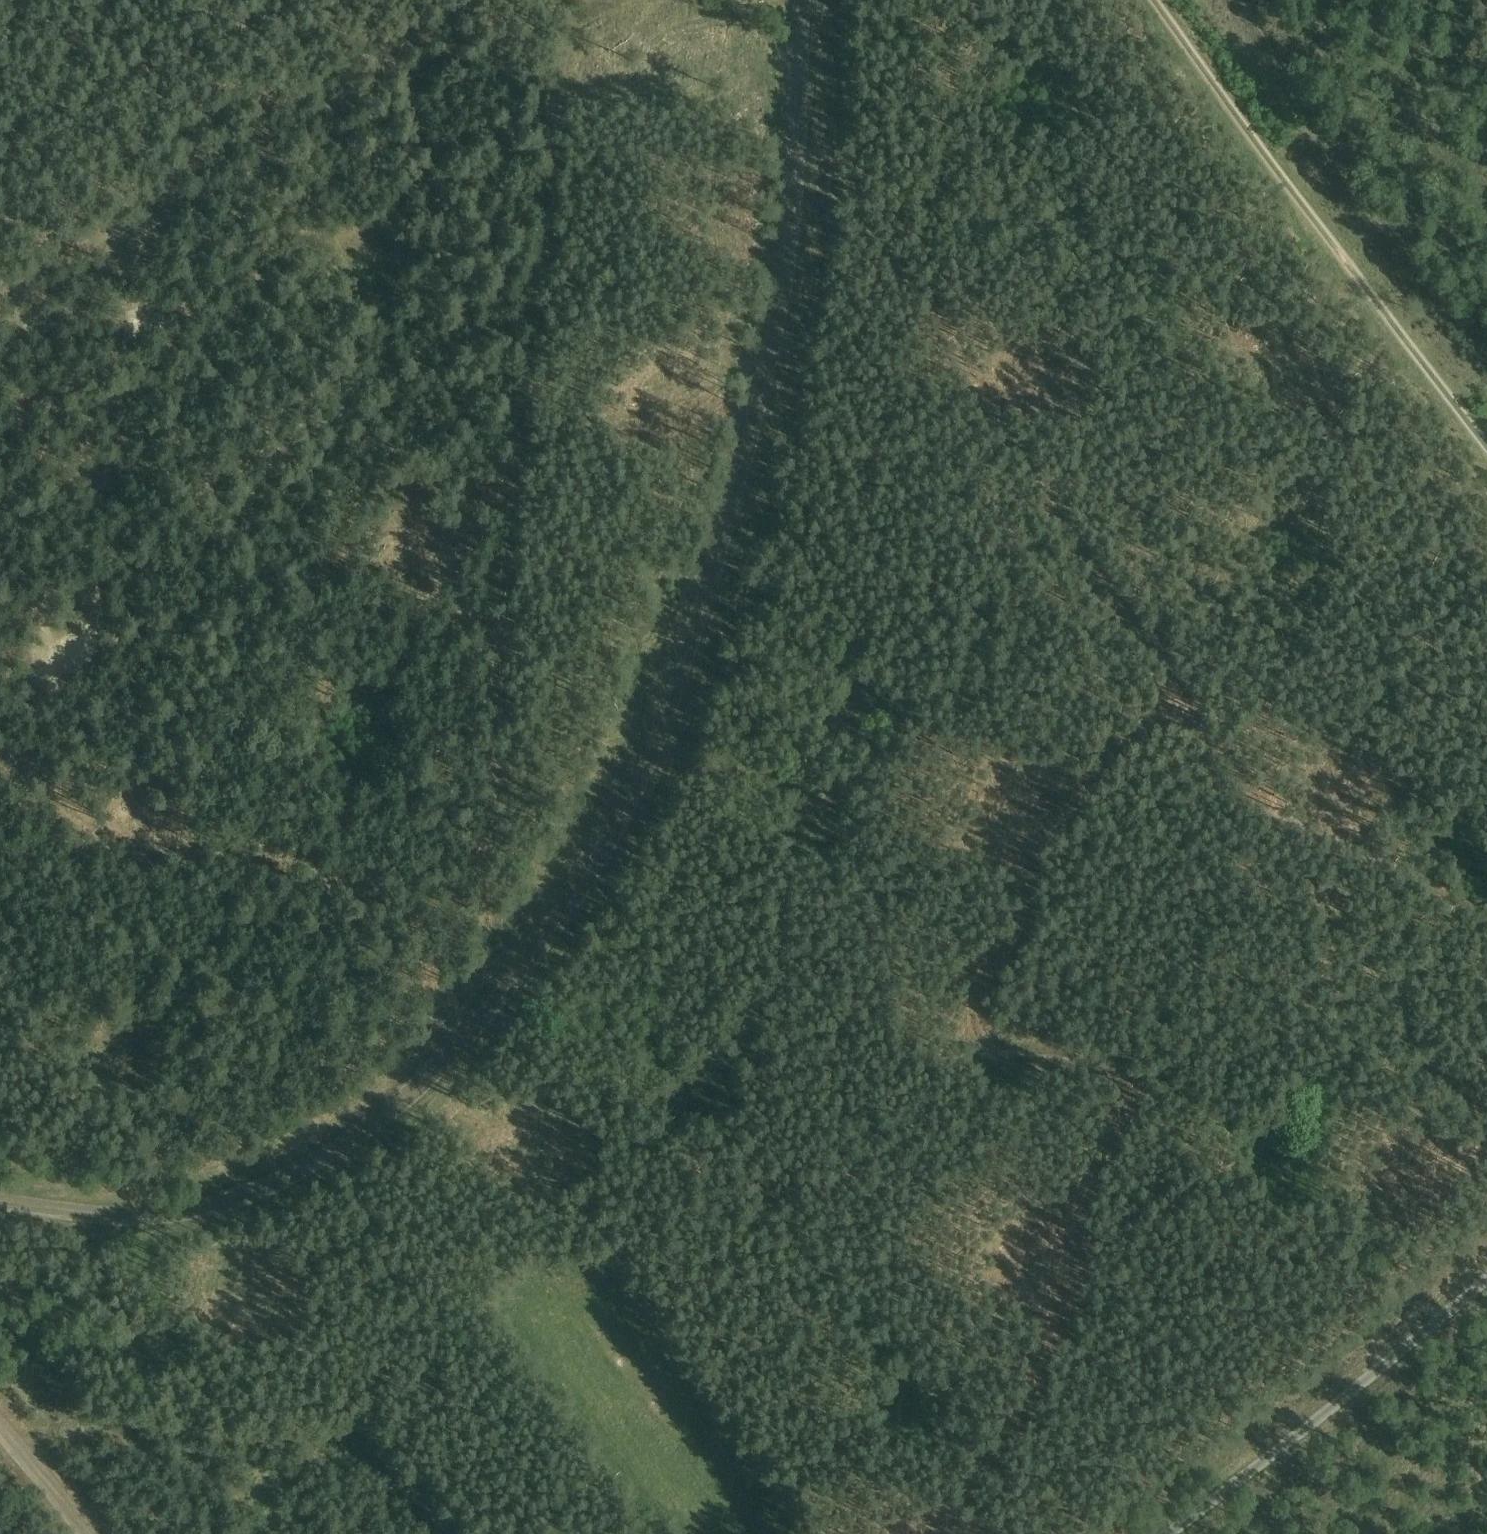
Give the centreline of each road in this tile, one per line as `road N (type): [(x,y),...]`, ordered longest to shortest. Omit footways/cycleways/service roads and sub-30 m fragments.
road 1 (unclassified): [(1163,1533),(1486,1270)]

